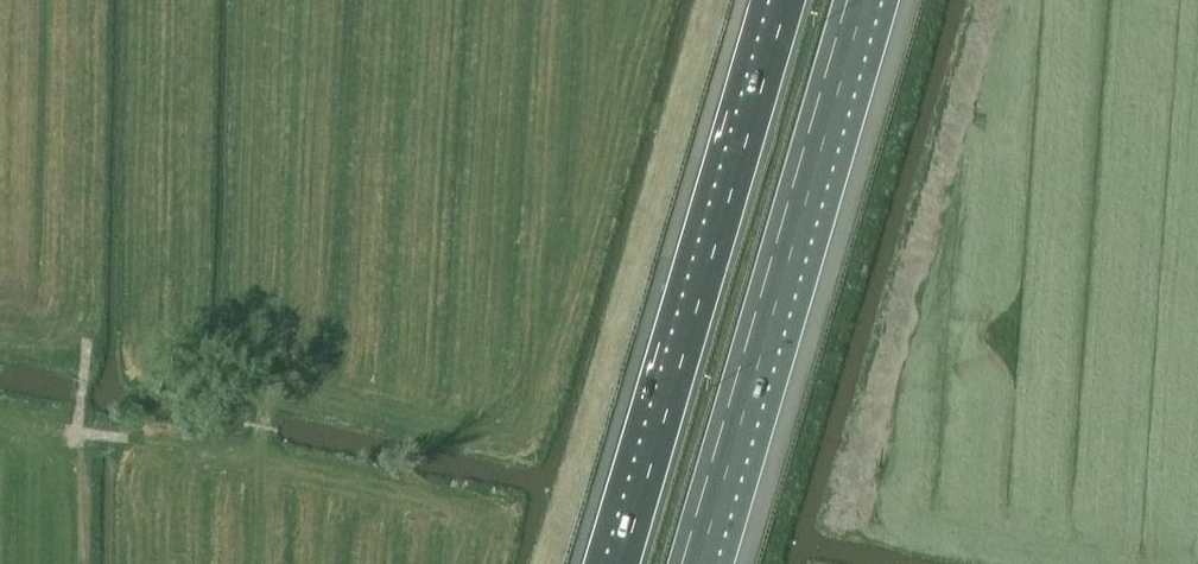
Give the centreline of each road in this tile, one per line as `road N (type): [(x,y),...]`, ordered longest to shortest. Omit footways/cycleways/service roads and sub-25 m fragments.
road 1 (motorway): [(789,0),(625,563)]
road 2 (motorway): [(695,563),(858,0)]
road 3 (tertiary): [(1098,0),(953,563)]

